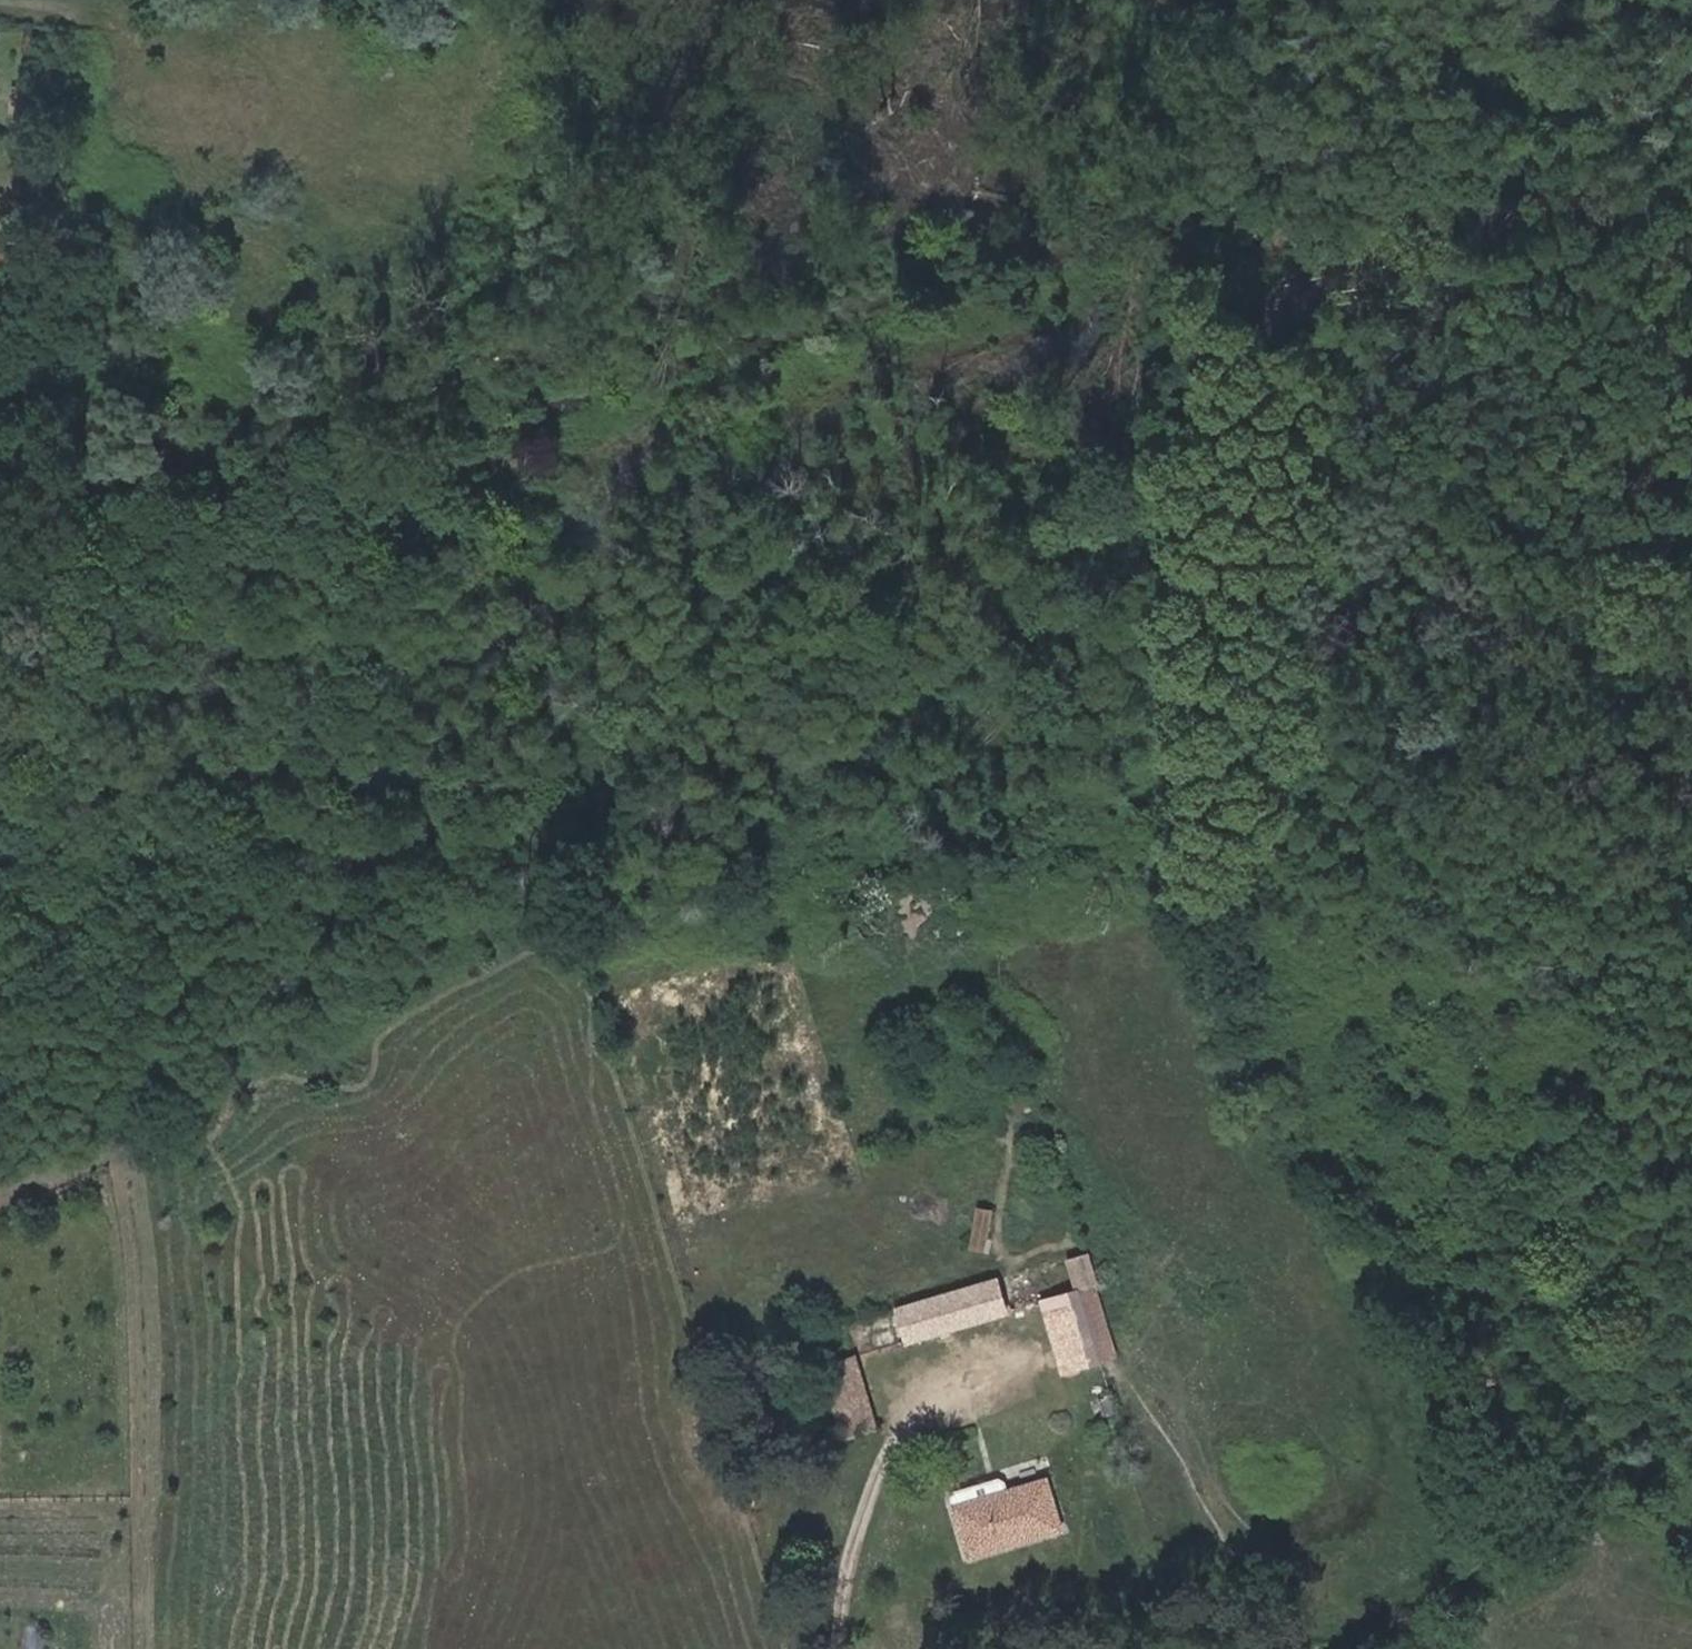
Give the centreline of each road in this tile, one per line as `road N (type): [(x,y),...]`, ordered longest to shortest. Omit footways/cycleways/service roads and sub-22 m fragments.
road 1 (track): [(913,1407),(859,1529),(838,1648)]

